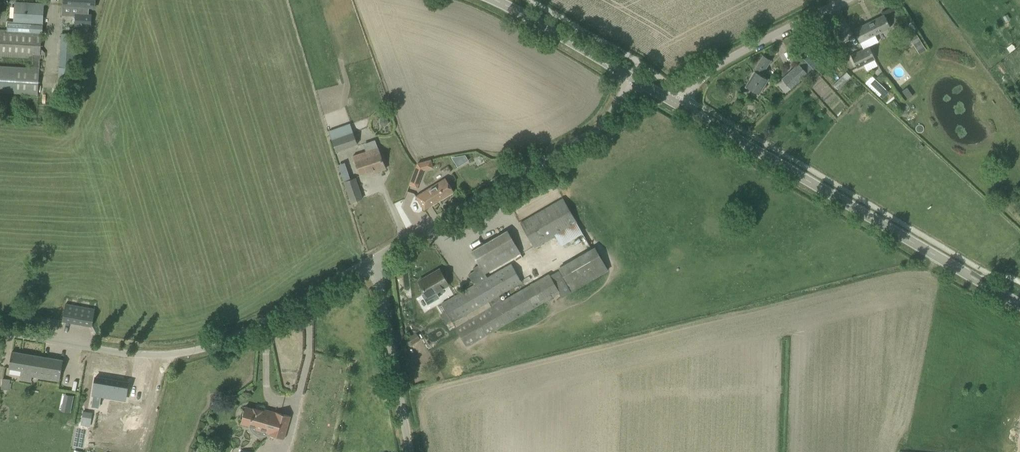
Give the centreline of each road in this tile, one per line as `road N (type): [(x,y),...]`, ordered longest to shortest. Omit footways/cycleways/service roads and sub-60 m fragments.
road 1 (unclassified): [(0,333),(163,357),(194,353),(374,260)]
road 2 (tertiary): [(1019,303),(677,103)]
road 3 (unclassified): [(374,260),(588,135),(633,78)]
road 4 (unclassified): [(677,103),(726,60),(845,0)]
road 5 (unclassified): [(409,451),(374,260)]
road 6 (tertiary): [(493,0),(633,78)]

